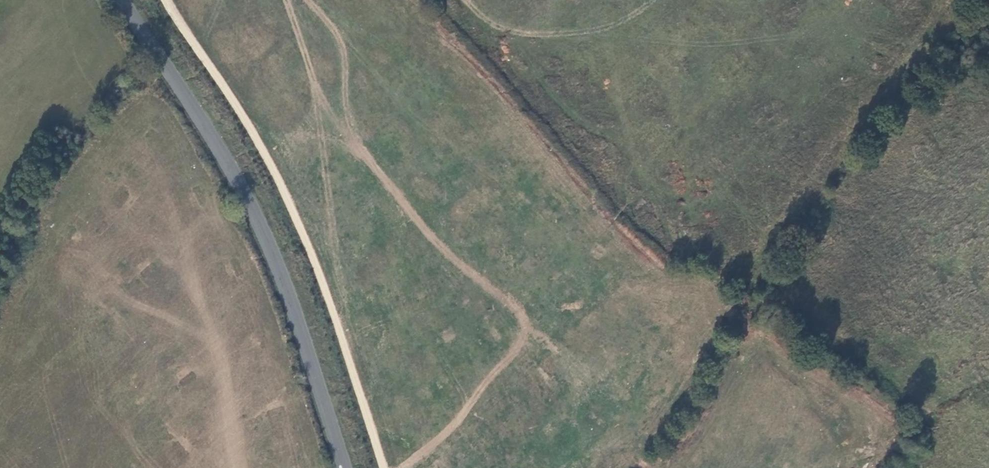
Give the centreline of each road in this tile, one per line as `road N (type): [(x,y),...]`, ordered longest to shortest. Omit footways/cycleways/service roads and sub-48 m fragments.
road 1 (tertiary): [(346,467),(275,257),(235,175),(123,0)]

